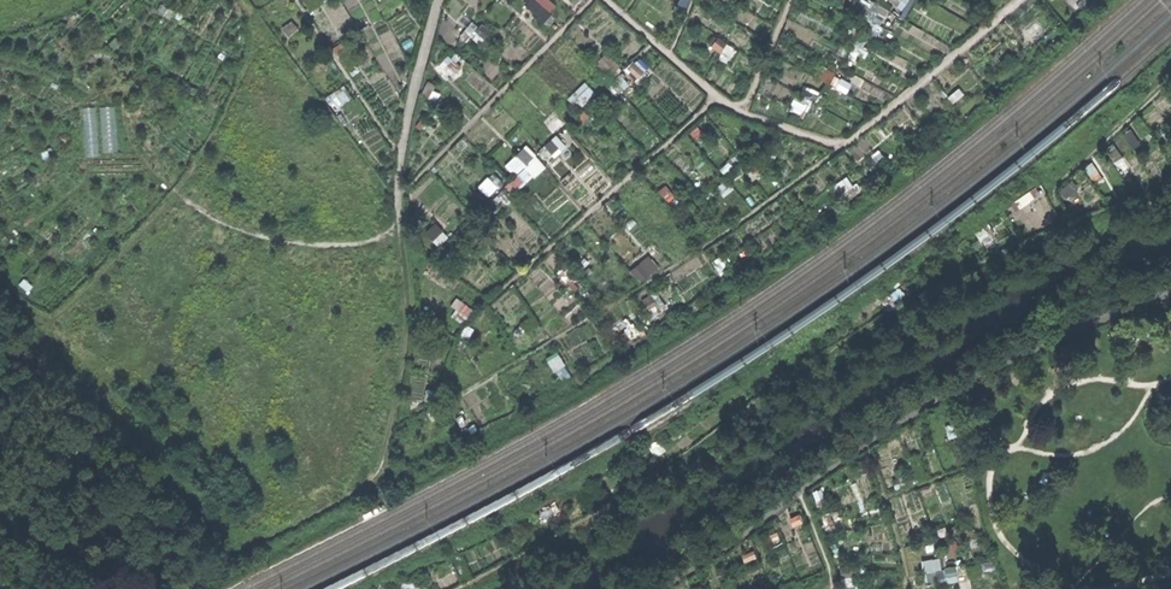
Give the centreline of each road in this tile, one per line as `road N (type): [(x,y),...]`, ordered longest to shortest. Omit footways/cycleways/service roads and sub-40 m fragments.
road 1 (track): [(1170,80),(1057,185),(1066,226)]

